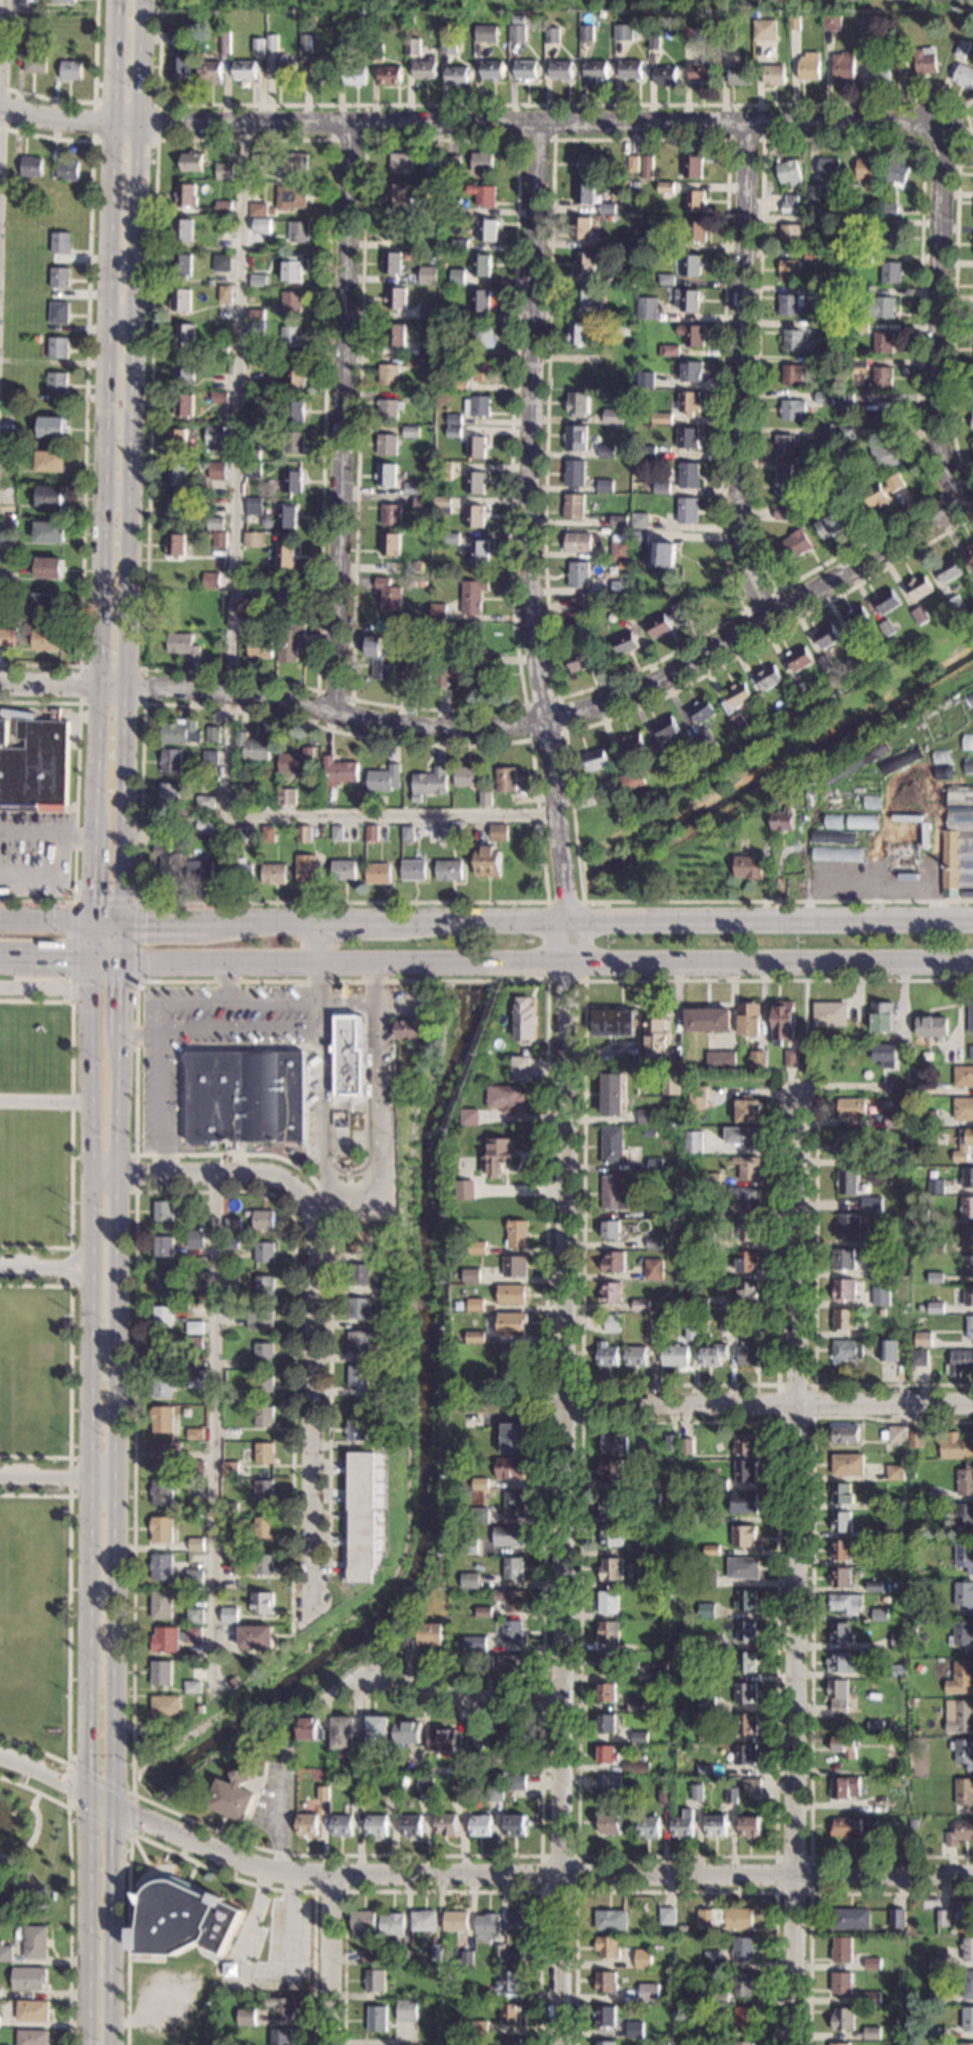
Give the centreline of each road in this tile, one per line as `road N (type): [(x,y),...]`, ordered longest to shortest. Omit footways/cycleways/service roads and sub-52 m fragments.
road 1 (secondary): [(91,967),(85,2044)]
road 2 (residential): [(972,494),(709,655),(546,722),(441,731),(229,696),(0,685)]
road 3 (secondary): [(110,2044),(116,1035)]
road 4 (secondary): [(117,968),(143,0)]
road 5 (residential): [(795,1099),(791,2044)]
road 6 (residential): [(936,132),(908,124),(113,124),(0,107)]
road 7 (secondary): [(116,0),(97,813)]
road 8 (residential): [(563,919),(529,566),(539,125)]
road 9 (residential): [(972,1880),(268,1872)]
road 10 (residential): [(557,2044),(560,1409)]
road 11 (residential): [(331,712),(352,126)]
road 12 (residential): [(770,617),(746,575),(737,512),(750,124)]
road 13 (residential): [(308,1625),(314,1221),(286,1181)]
road 14 (primary): [(117,968),(561,967)]
road 15 (primary): [(563,919),(120,917)]
road 16 (residential): [(560,1409),(561,967)]
road 17 (residential): [(972,1403),(560,1409)]
road 18 (primary): [(561,967),(972,964)]
road 19 (primary): [(972,919),(563,919)]
road 20 (residential): [(956,502),(940,453),(937,400),(936,132)]
road 21 (residential): [(268,1872),(0,1759)]
road 22 (residential): [(558,1698),(474,1699),(349,1678)]
road 23 (residential): [(286,1181),(262,1170),(91,1172)]
road 24 (residential): [(329,2044),(330,1877)]

